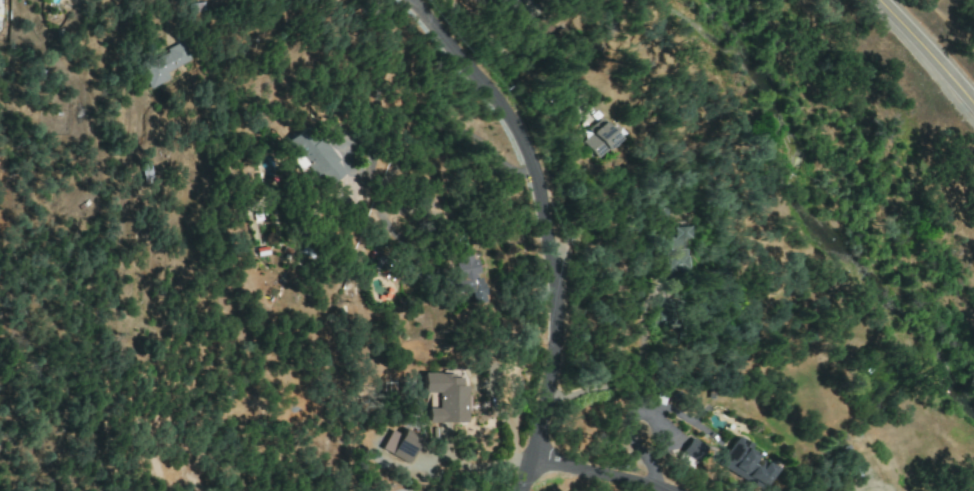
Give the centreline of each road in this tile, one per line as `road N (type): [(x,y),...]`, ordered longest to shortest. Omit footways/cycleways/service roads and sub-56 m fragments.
road 1 (residential): [(527,490),(554,327),(544,225),(527,161),(458,56),(403,0)]
road 2 (secondary): [(878,0),(973,113)]
road 3 (residential): [(537,461),(656,490)]

